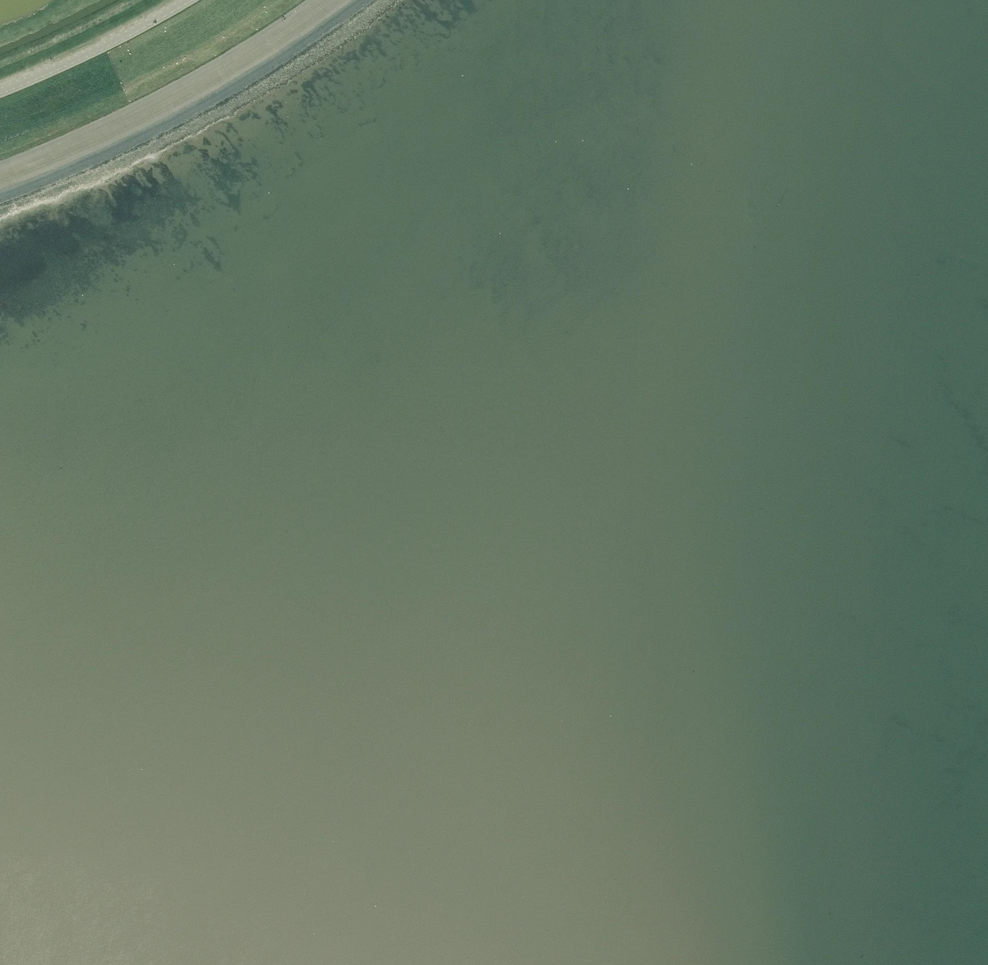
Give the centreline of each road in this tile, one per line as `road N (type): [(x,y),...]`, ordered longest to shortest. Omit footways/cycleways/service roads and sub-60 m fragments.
road 1 (tertiary): [(0,91),(188,0)]

